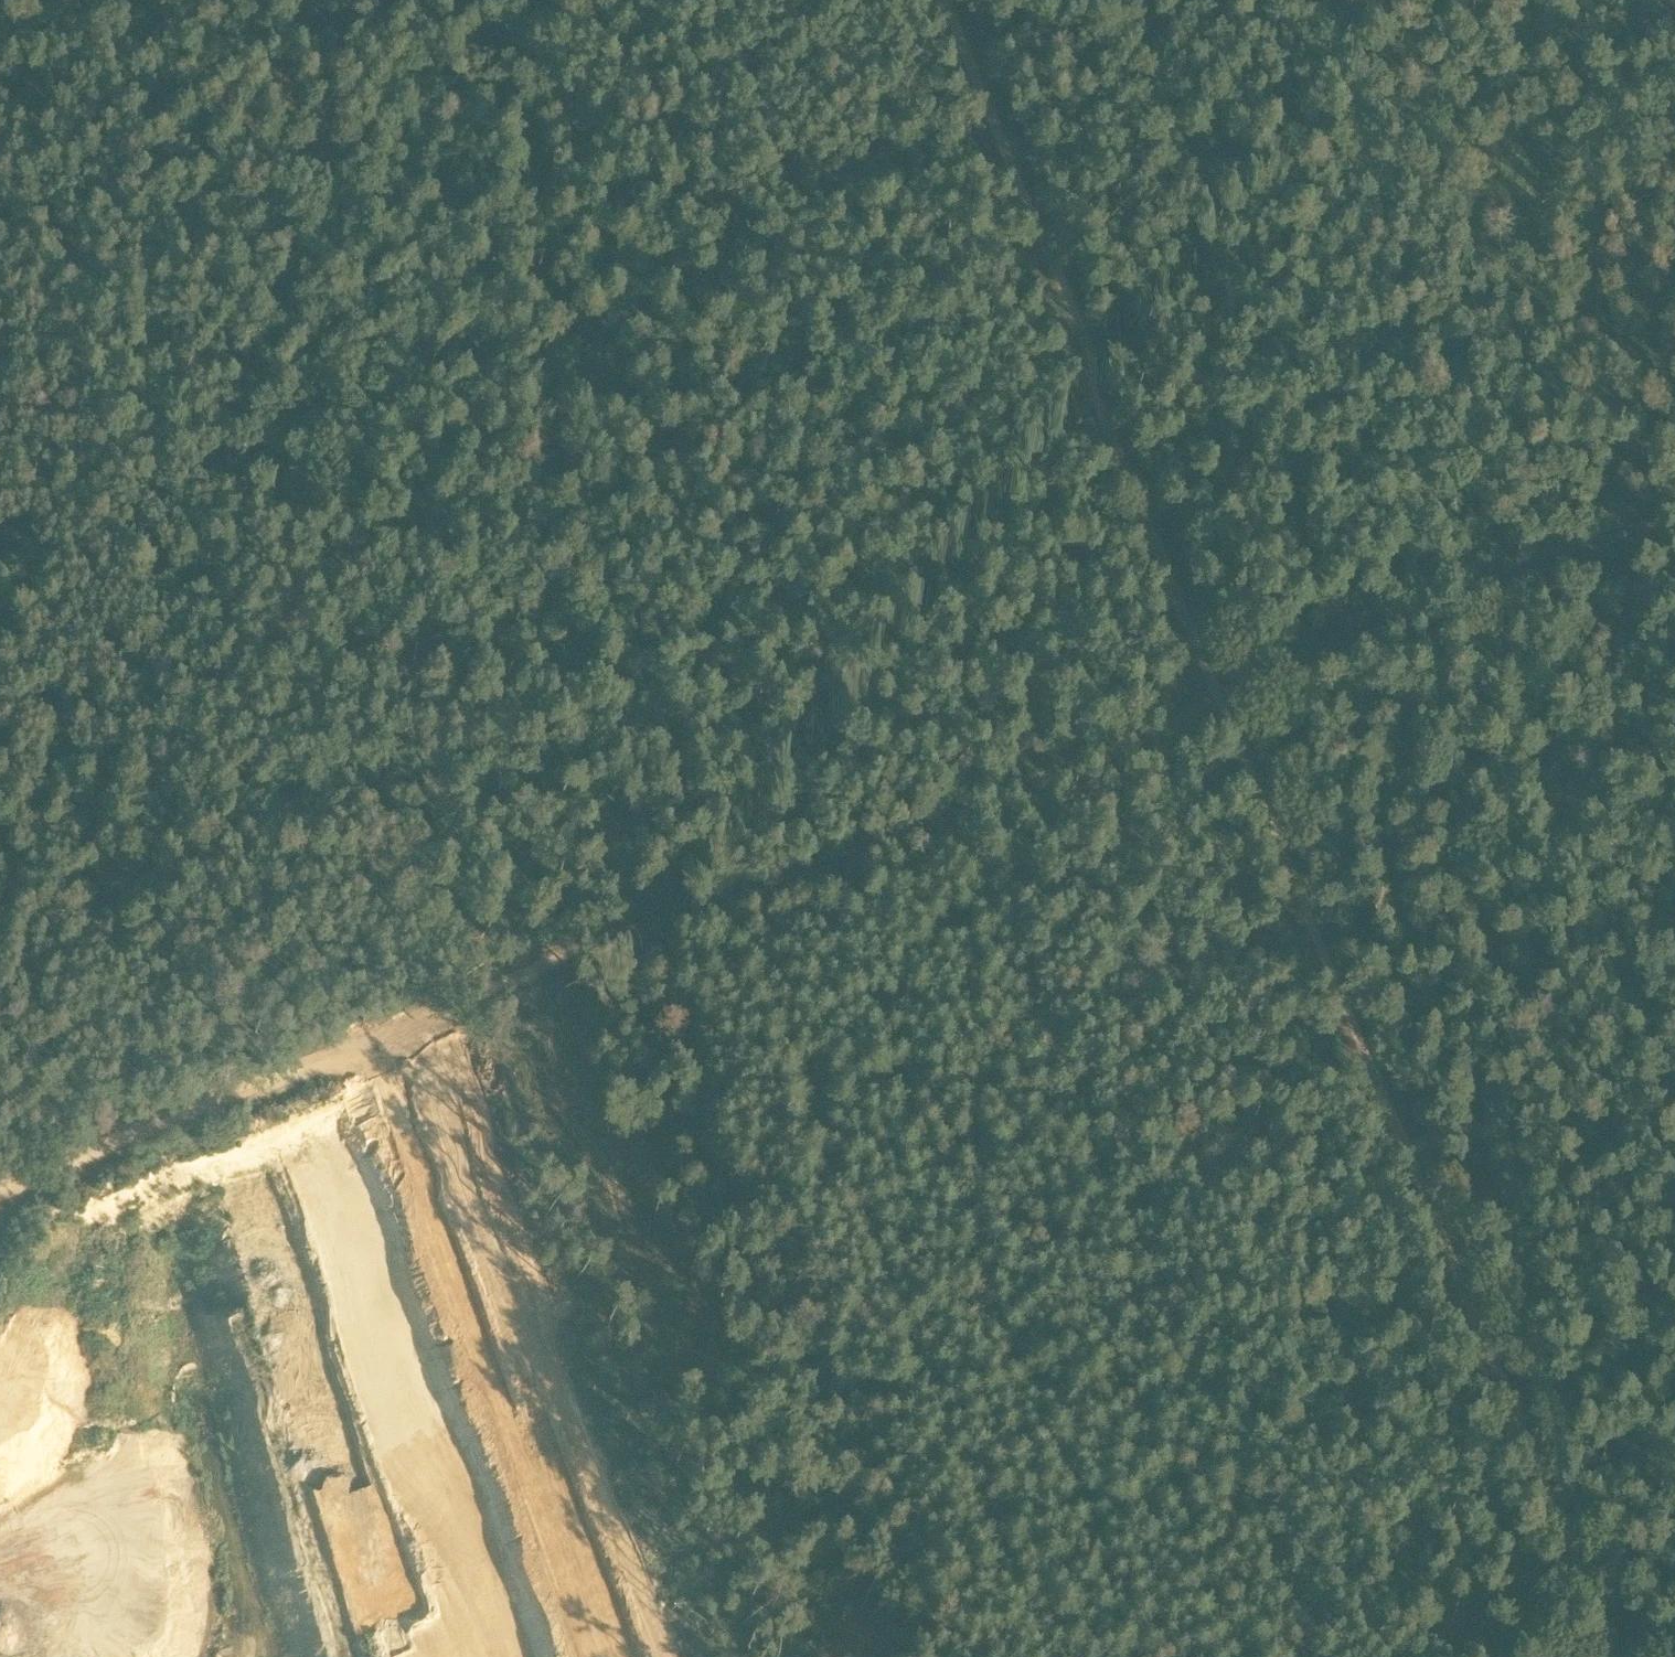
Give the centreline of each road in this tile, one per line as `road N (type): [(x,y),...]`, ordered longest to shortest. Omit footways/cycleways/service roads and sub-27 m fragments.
road 1 (track): [(0,1200),(1674,516)]
road 2 (track): [(928,0),(1609,1656)]
road 3 (track): [(0,76),(191,0)]

